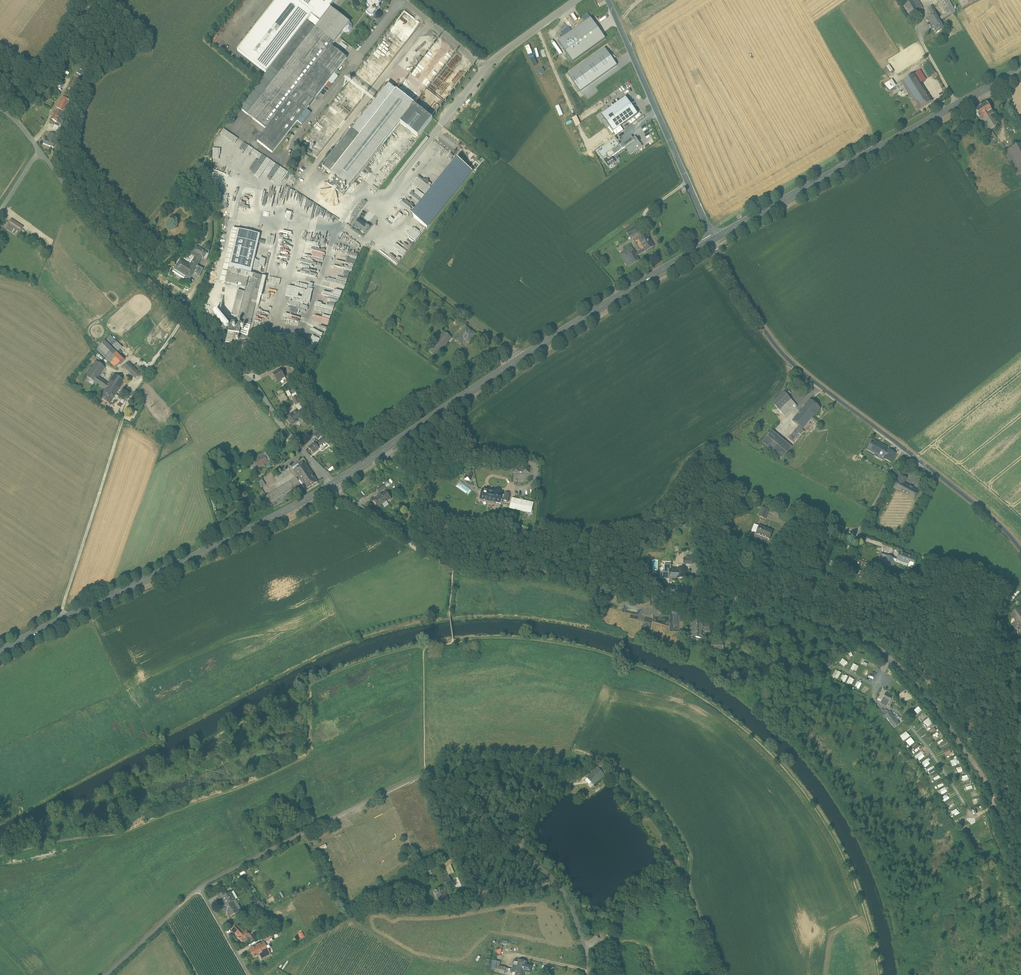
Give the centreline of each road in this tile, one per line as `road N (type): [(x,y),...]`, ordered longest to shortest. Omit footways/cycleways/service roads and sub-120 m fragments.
road 1 (residential): [(334,483),(424,553),(454,566),(774,608),(889,657),(935,709)]
road 2 (unclassified): [(589,974),(585,943),(558,882),(426,772),(200,887)]
road 3 (residential): [(0,108),(334,483)]
road 4 (unclassified): [(713,240),(778,350),(1020,549)]
road 5 (primary): [(334,483),(0,652)]
road 6 (primary): [(1020,69),(713,240)]
road 7 (tertiary): [(608,0),(713,240)]
road 8 (primary): [(521,357),(334,483)]
road 9 (primary): [(713,240),(521,357)]
road 10 (unclassified): [(521,357),(350,227)]
road 11 (unclassified): [(386,193),(485,67)]
road 12 (unclassified): [(935,709),(987,780),(1005,836)]
road 13 (unclassified): [(200,887),(105,974)]

